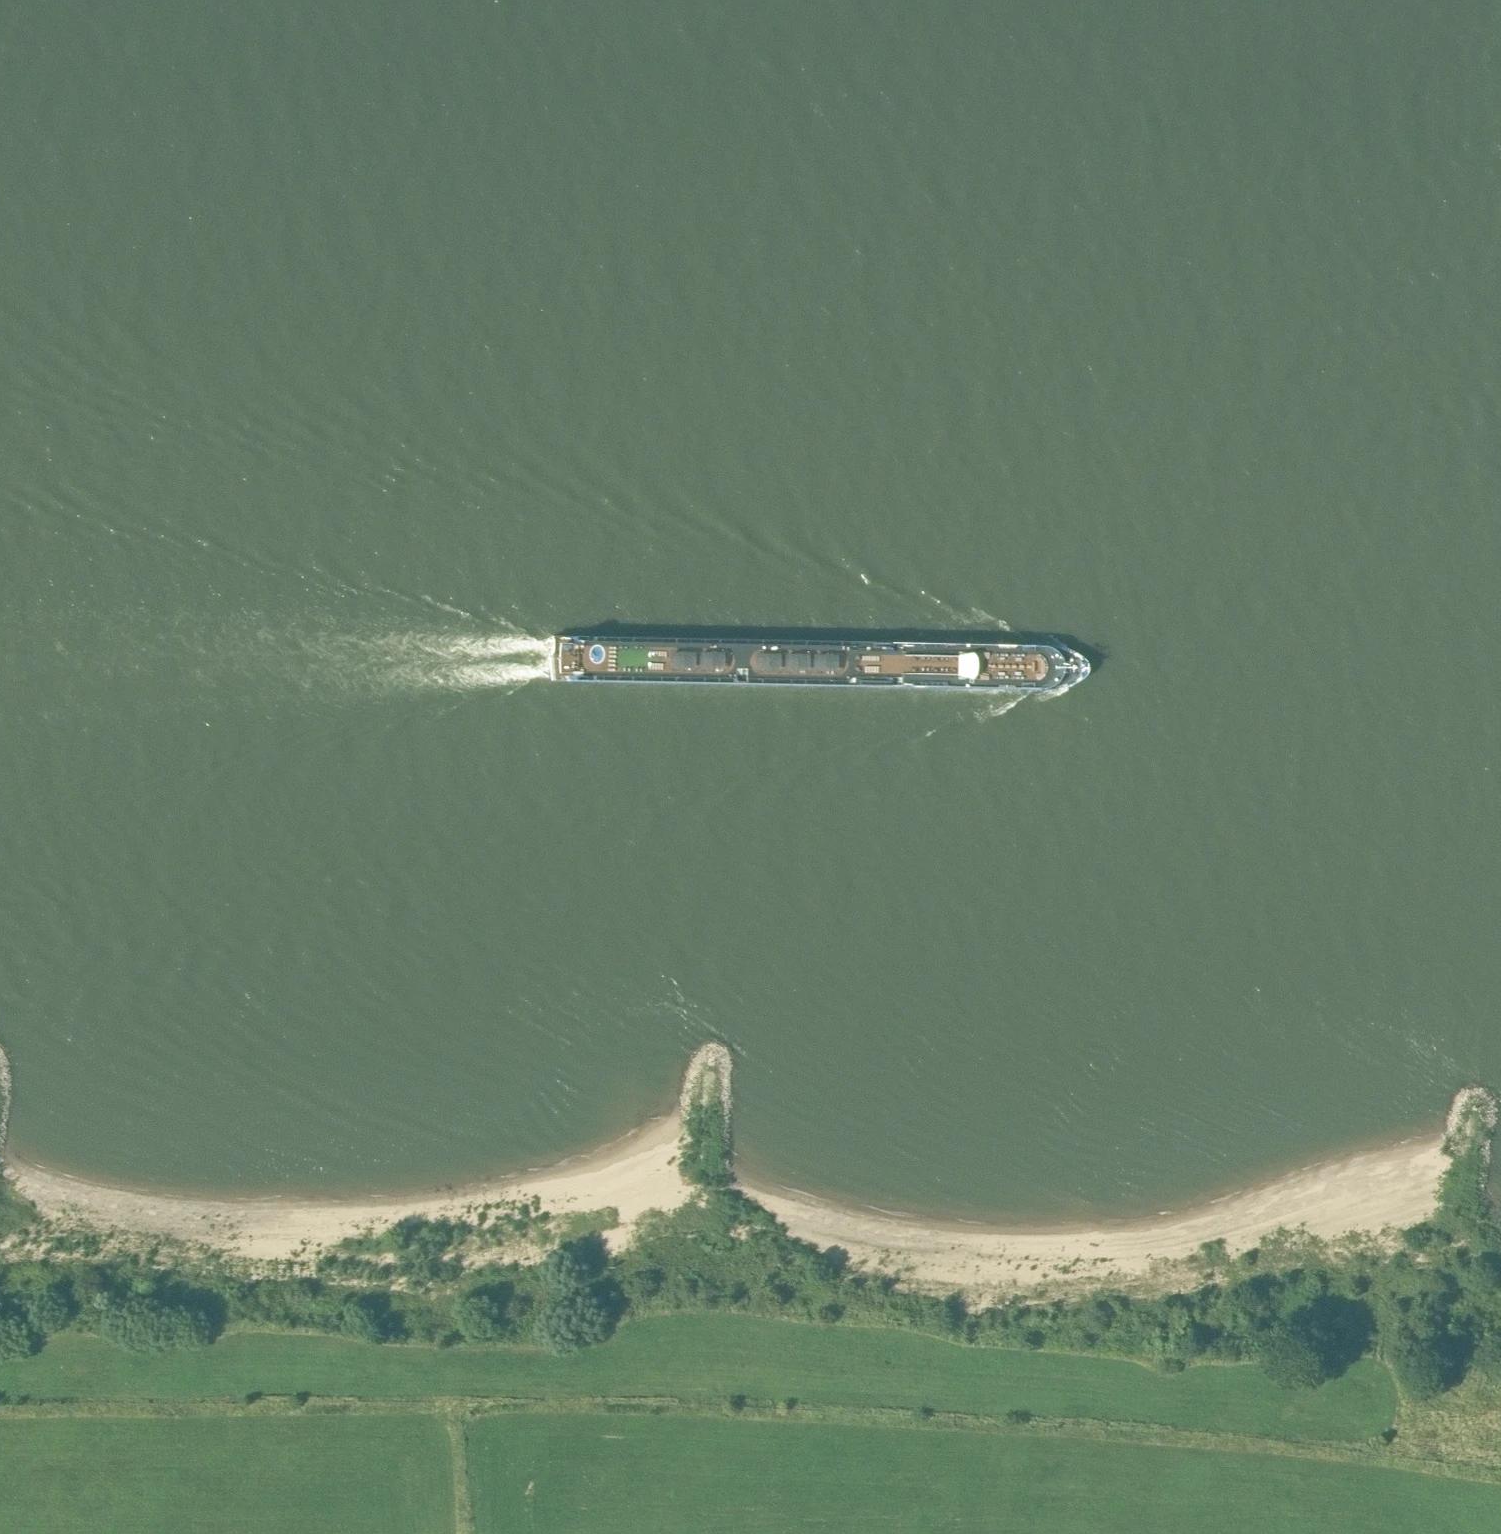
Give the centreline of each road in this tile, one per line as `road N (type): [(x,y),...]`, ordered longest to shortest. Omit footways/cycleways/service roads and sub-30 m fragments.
road 1 (track): [(1500,1419),(1391,1402),(1368,1295),(1350,1263),(1306,1234)]

